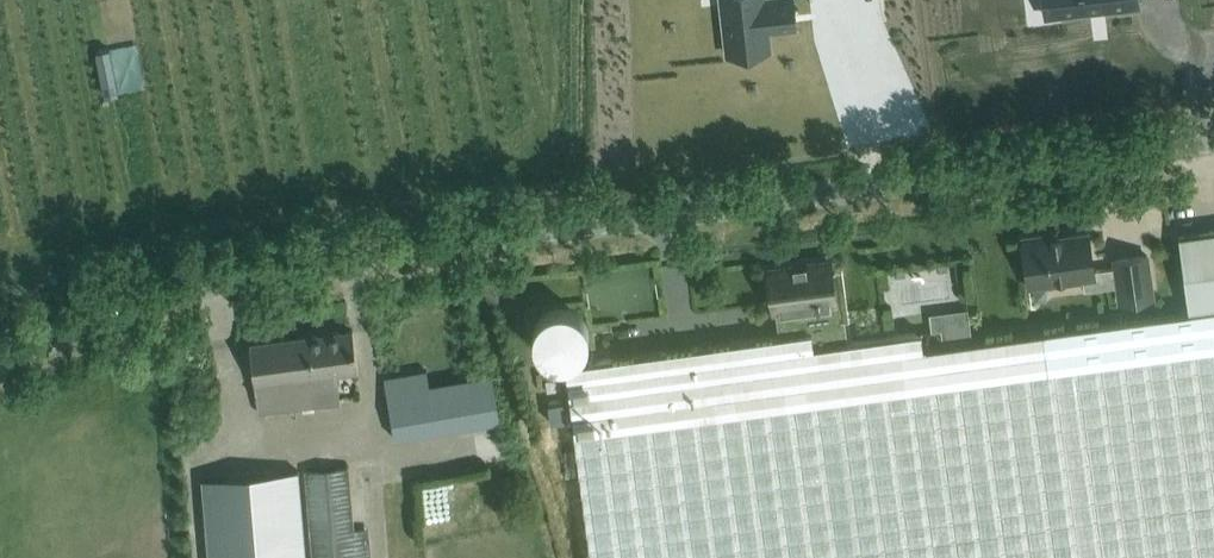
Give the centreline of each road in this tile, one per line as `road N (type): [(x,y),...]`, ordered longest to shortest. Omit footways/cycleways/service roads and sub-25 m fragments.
road 1 (unclassified): [(0,360),(195,281),(311,256),(1213,147)]

